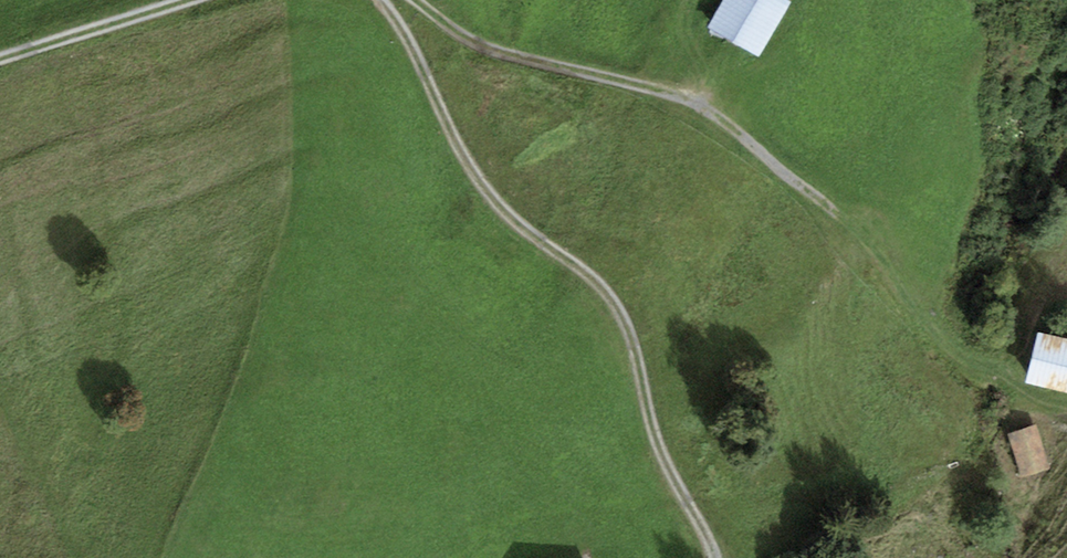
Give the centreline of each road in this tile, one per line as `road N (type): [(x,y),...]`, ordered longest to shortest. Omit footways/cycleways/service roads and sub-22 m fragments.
road 1 (track): [(1066,403),(960,355),(808,188),(694,100),(479,43),(408,0)]
road 2 (track): [(711,557),(651,425),(620,310),(587,270),(514,223),(493,198),(462,156),(385,0)]
road 3 (track): [(199,0),(0,63)]

